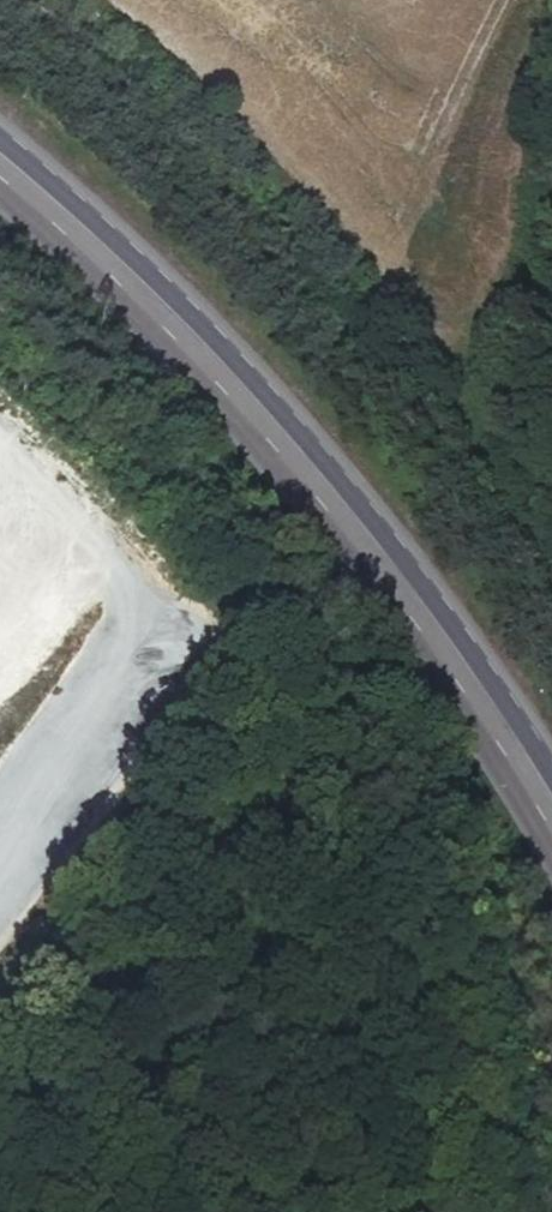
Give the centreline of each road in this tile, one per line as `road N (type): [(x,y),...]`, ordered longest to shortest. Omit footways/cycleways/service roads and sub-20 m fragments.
road 1 (secondary): [(0,179),(122,291),(317,506),(497,747),(551,842)]
road 2 (secondary): [(551,770),(457,625),(303,427),(119,236),(0,134)]

